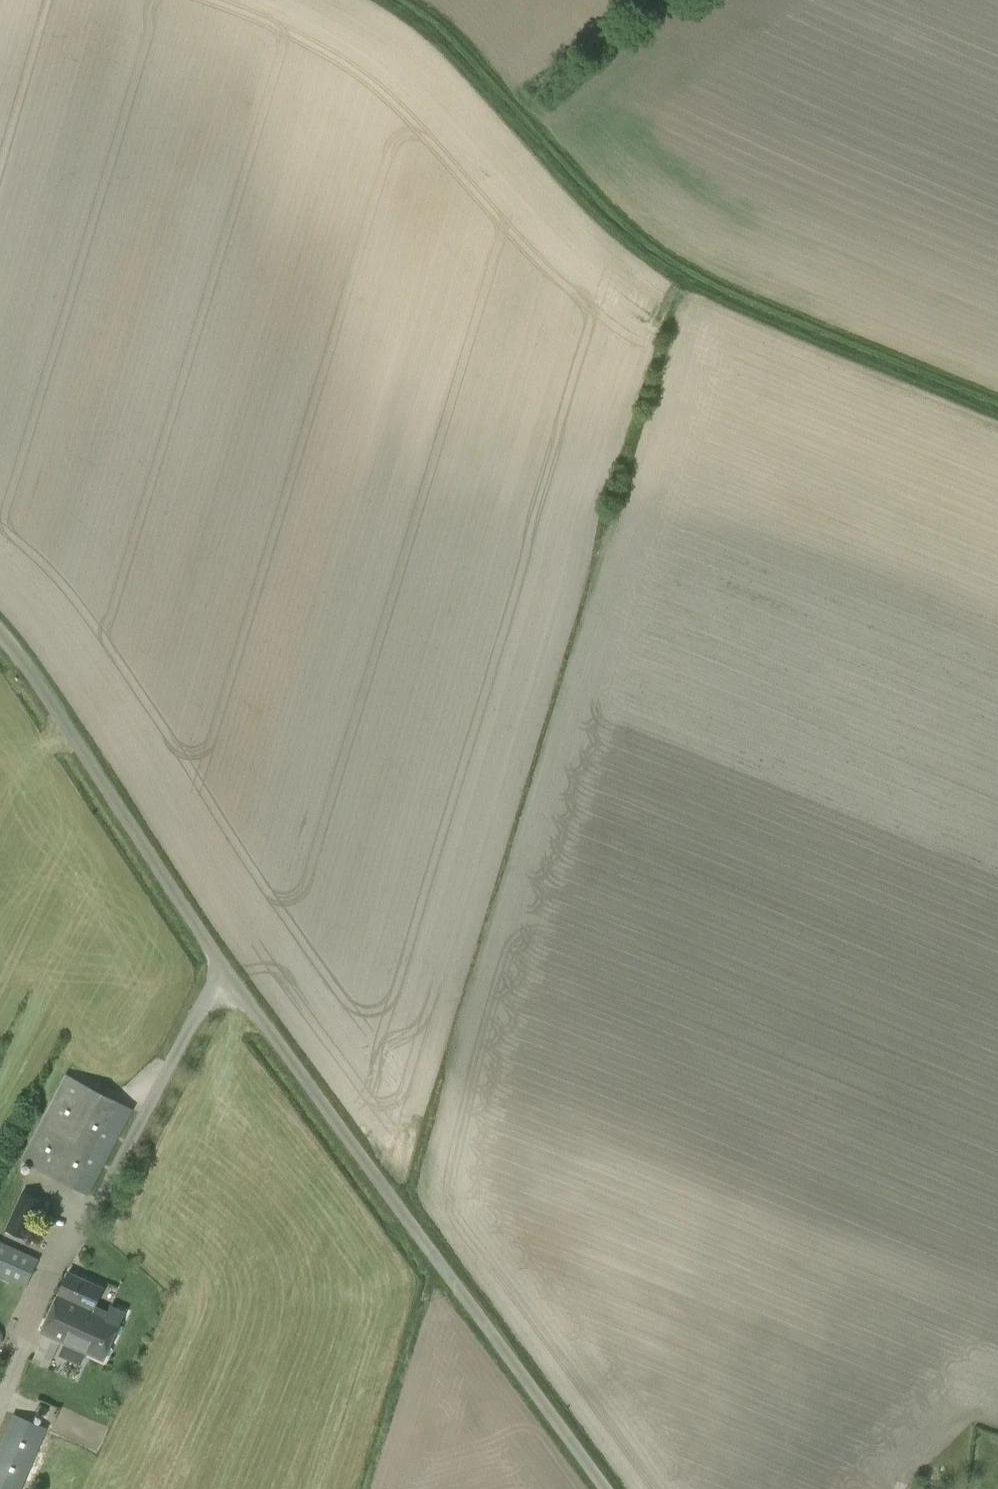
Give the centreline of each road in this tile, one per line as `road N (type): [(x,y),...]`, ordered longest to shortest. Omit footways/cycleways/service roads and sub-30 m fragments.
road 1 (unclassified): [(603,1488),(231,977),(0,640)]

